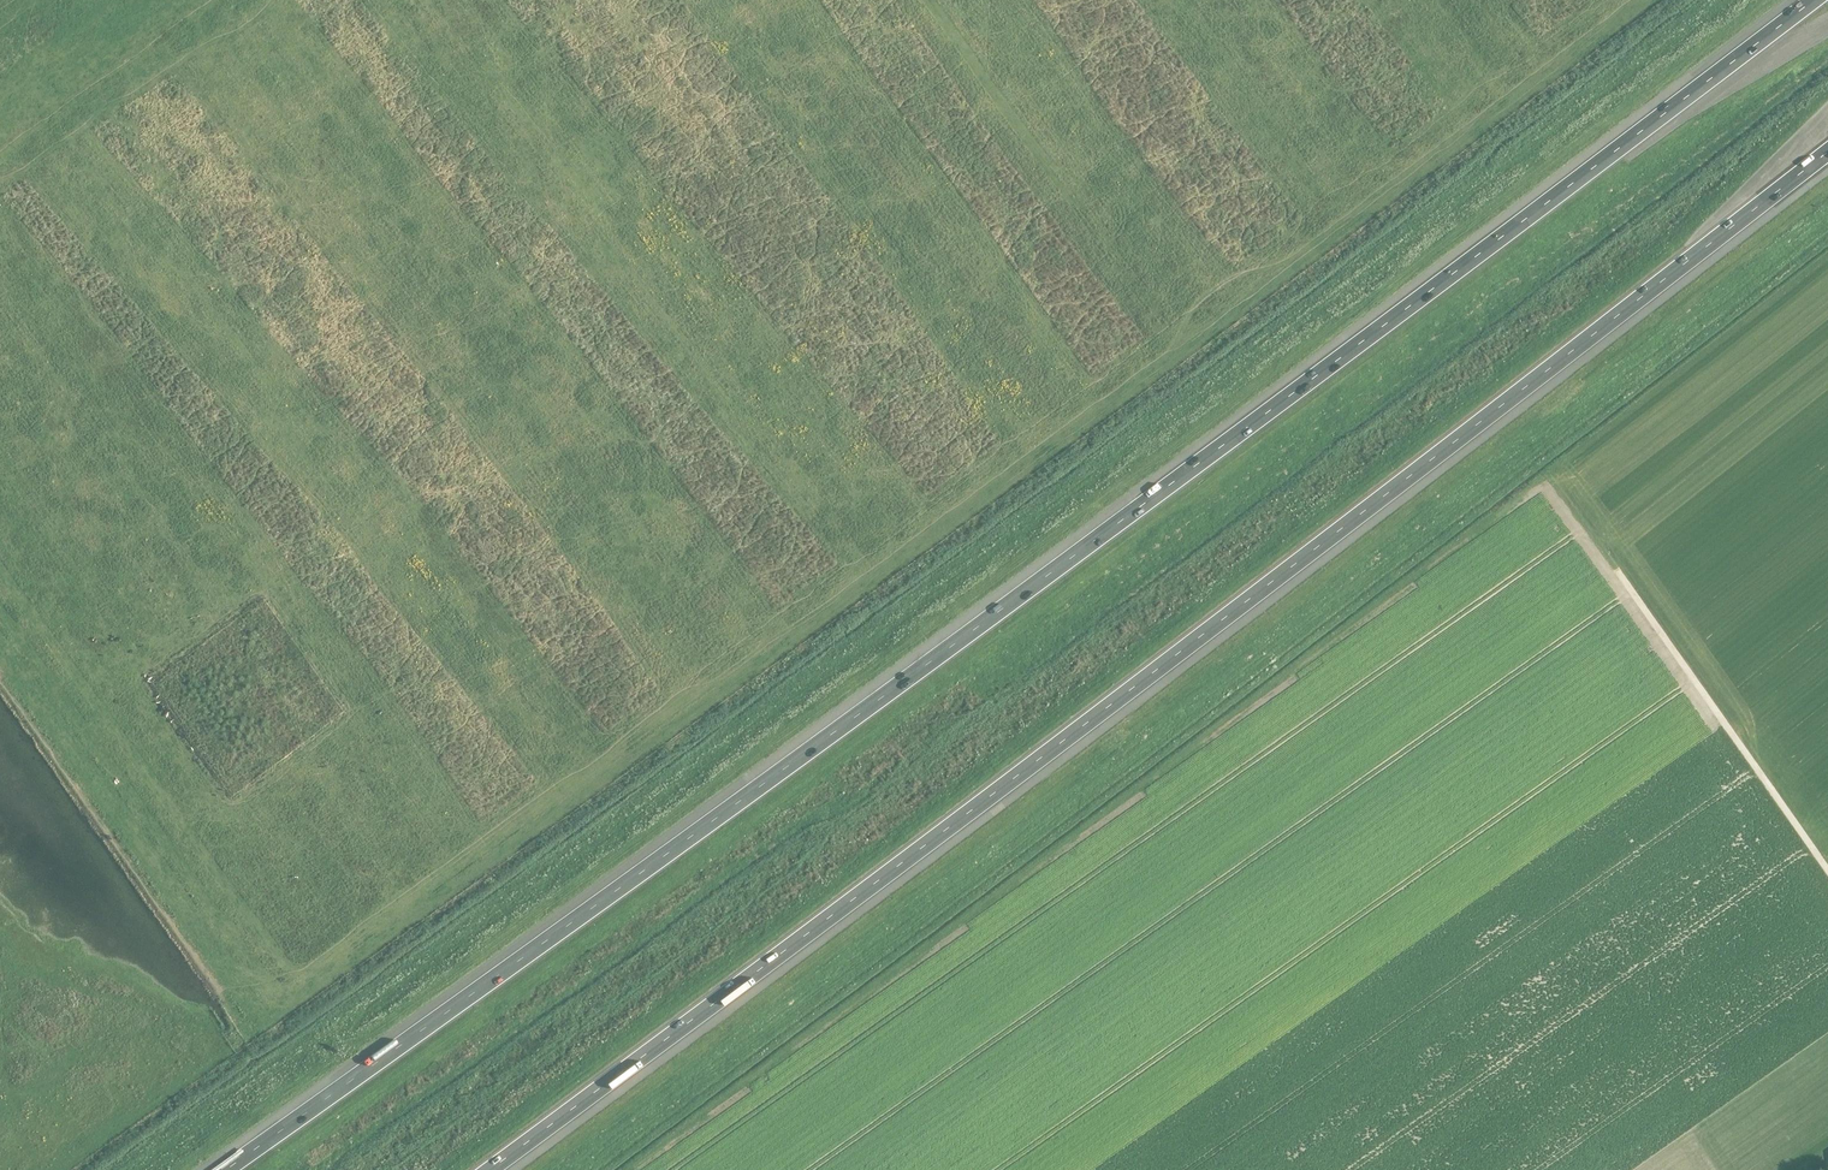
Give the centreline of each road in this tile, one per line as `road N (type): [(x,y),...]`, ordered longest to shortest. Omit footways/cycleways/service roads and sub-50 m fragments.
road 1 (motorway): [(1812,0),(1258,418),(220,1169)]
road 2 (motorway): [(490,1169),(1352,522),(1827,152)]

